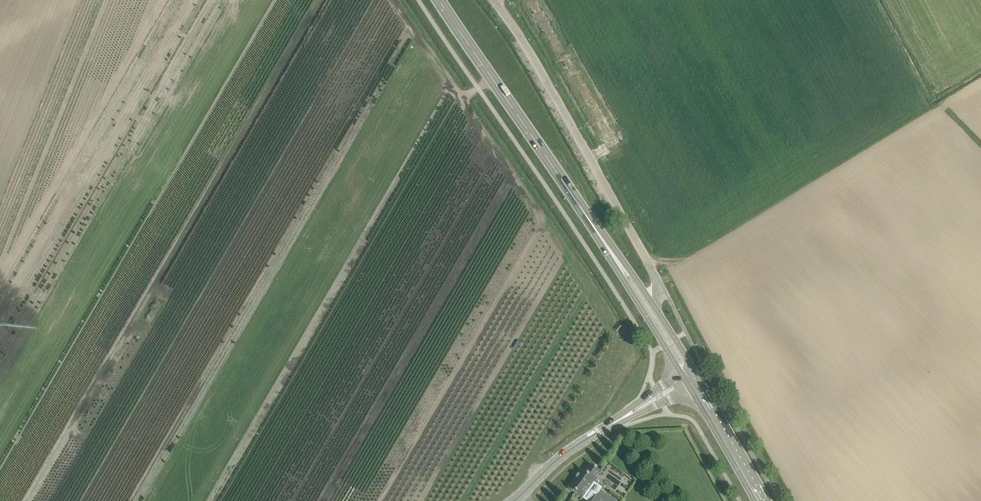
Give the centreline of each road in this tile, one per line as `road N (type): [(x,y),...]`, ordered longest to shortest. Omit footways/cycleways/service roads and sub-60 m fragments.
road 1 (tertiary): [(648,307),(439,0)]
road 2 (unclassified): [(648,307),(660,287),(494,0)]
road 3 (unclassified): [(514,500),(576,445),(691,377)]
road 4 (tertiary): [(762,500),(691,377)]

